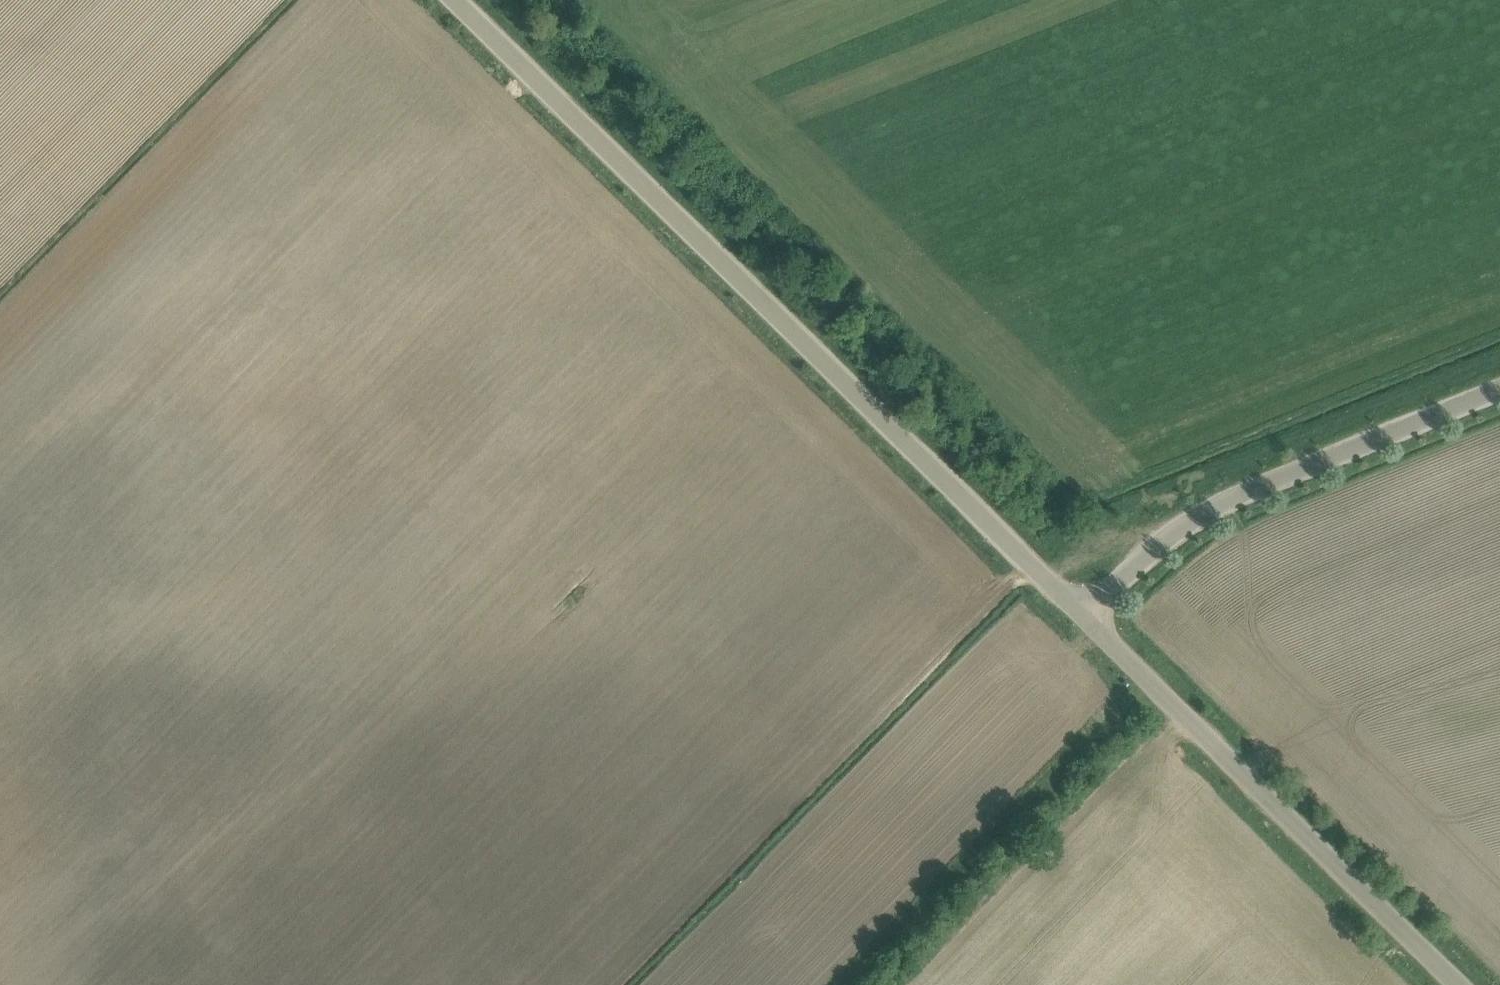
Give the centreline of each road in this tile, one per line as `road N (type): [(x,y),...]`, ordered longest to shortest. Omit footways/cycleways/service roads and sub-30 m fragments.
road 1 (unclassified): [(1082,614),(456,0)]
road 2 (unclassified): [(1460,984),(1082,614)]
road 3 (unclassified): [(1082,614),(1231,499),(1499,390)]

